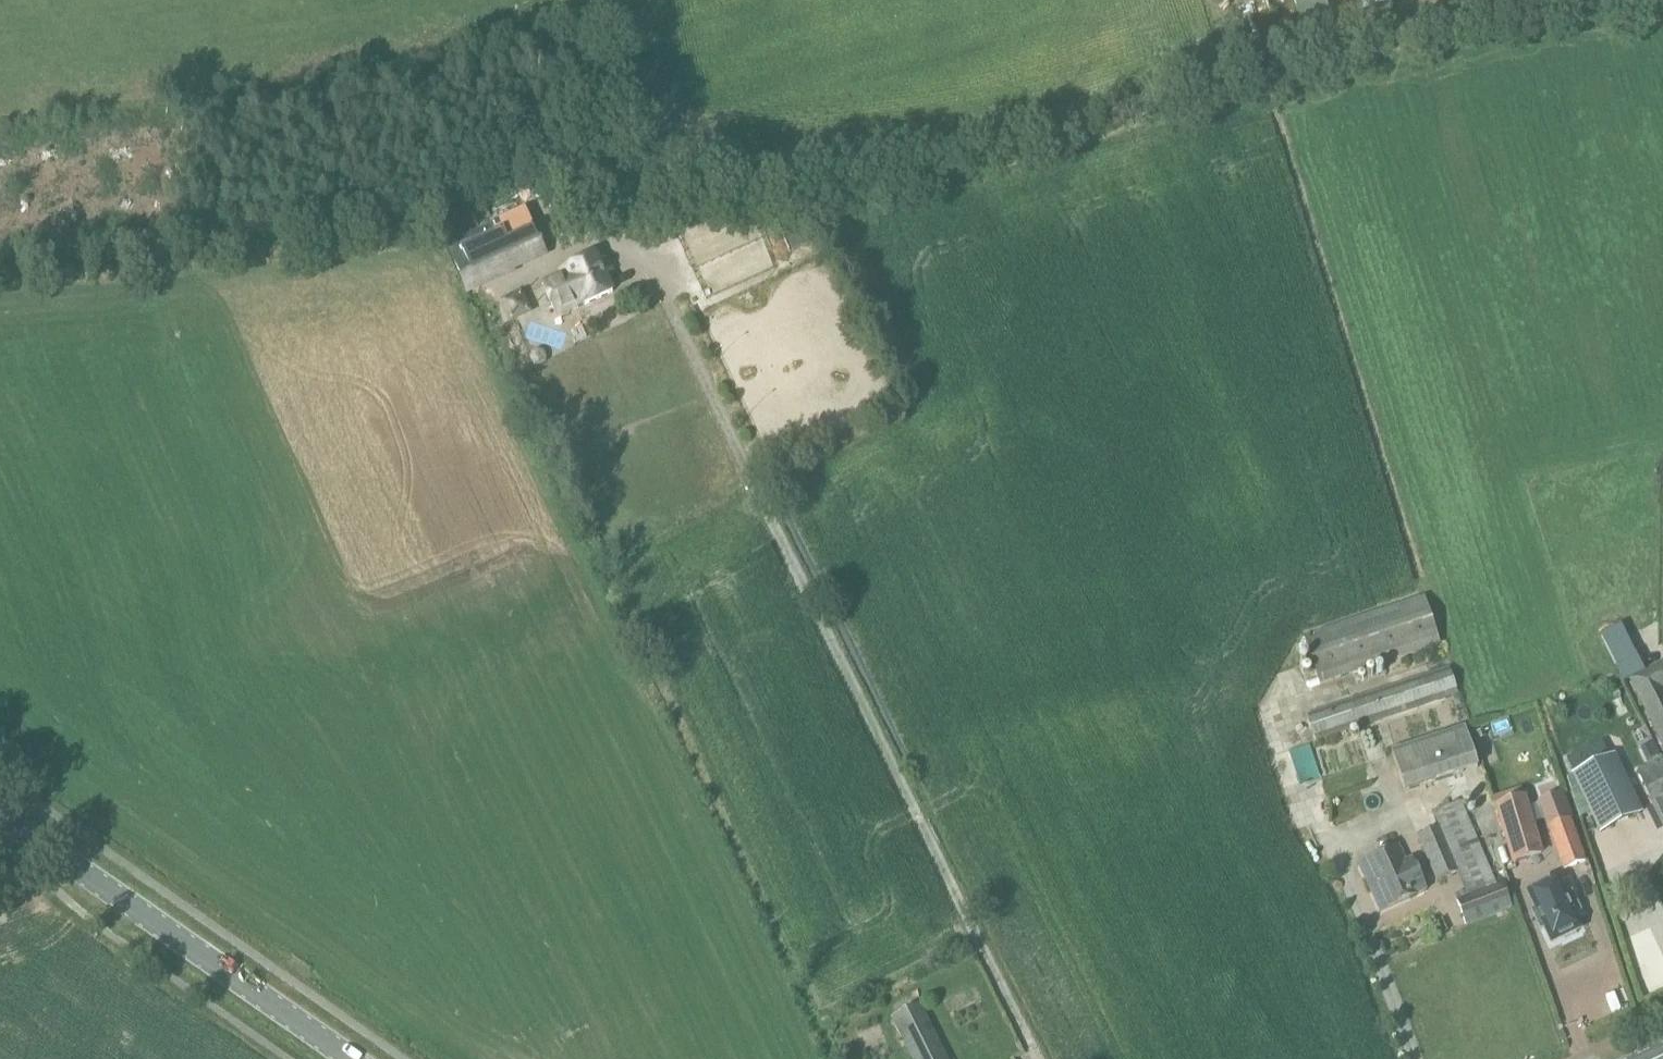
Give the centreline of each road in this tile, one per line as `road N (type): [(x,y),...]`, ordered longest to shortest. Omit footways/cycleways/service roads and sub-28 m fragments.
road 1 (secondary): [(351,1058),(0,814)]

